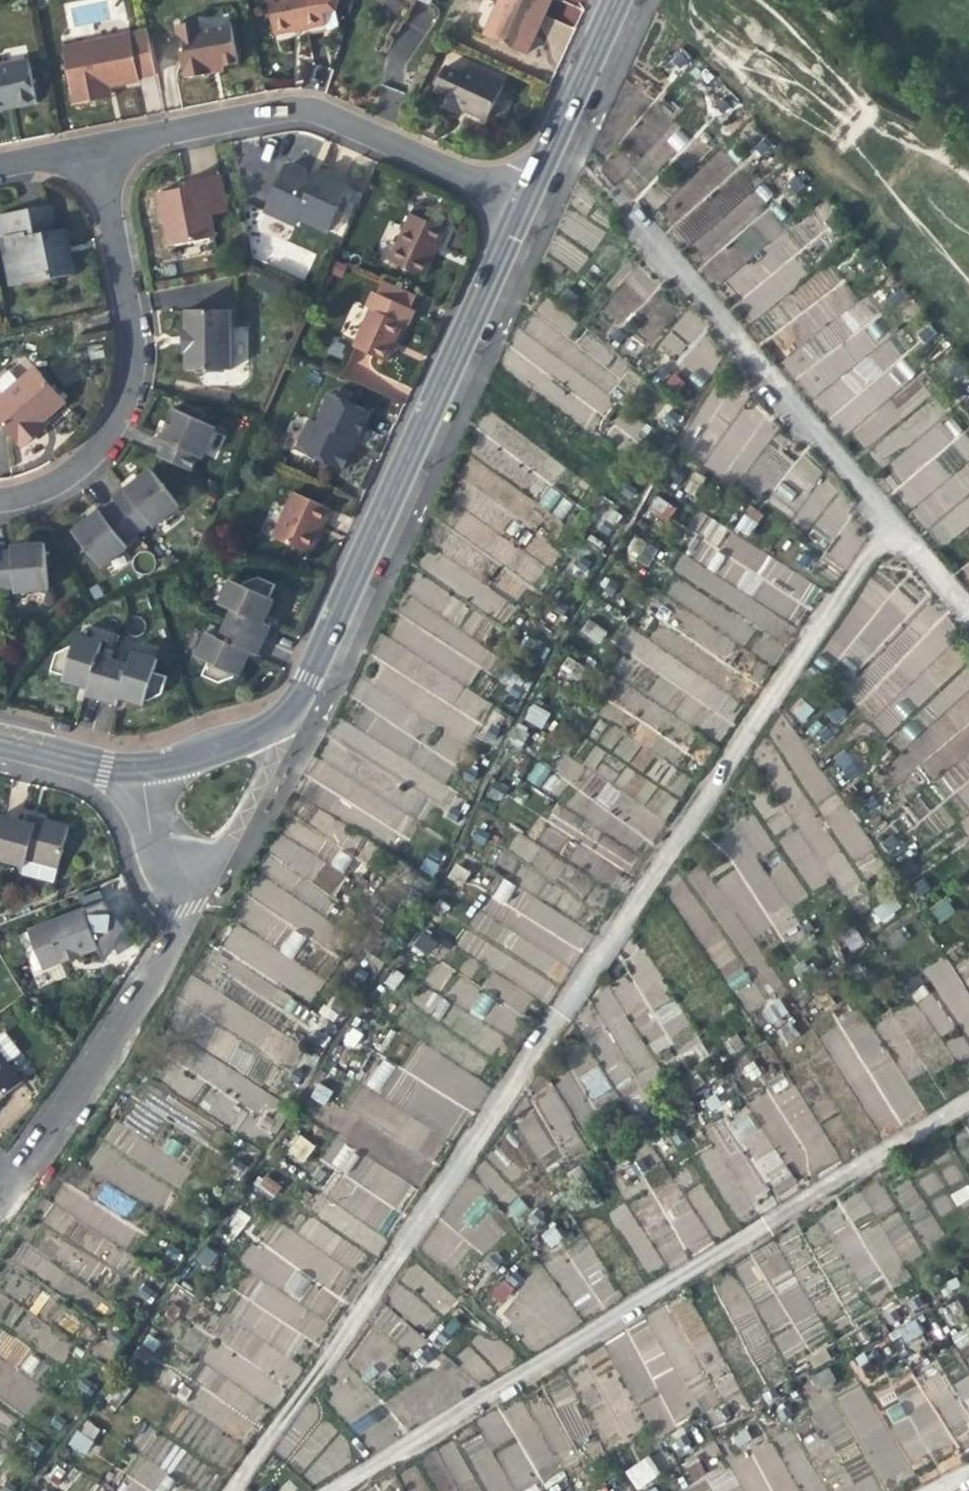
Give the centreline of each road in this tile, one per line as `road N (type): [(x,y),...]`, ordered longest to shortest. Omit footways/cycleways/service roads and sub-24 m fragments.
road 1 (residential): [(274,717),(304,676),(518,204)]
road 2 (residential): [(518,204),(296,105),(93,143)]
road 3 (residential): [(0,496),(50,481),(83,456),(124,386),(125,332),(93,143)]
road 4 (unclassified): [(0,1182),(26,1160),(182,910)]
road 5 (residential): [(518,204),(610,0)]
road 6 (residential): [(182,910),(242,832),(269,779),(274,717)]
road 7 (residential): [(182,910),(147,846),(138,767)]
road 8 (residential): [(138,767),(212,748),(274,717)]
road 9 (residential): [(0,739),(105,767),(138,767)]

